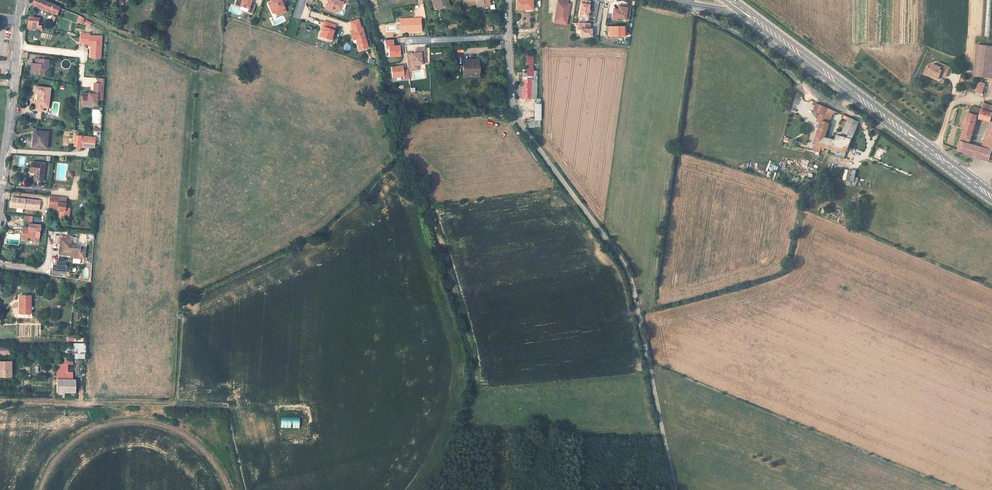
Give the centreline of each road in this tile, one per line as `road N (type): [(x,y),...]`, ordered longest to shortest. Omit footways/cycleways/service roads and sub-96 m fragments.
road 1 (unclassified): [(675,489),(625,265),(512,104),(508,0)]
road 2 (primary): [(751,17),(973,184)]
road 3 (track): [(229,489),(189,436),(133,421),(81,435),(40,489)]
road 4 (track): [(0,400),(224,405)]
road 5 (track): [(46,0),(195,66)]
road 6 (residential): [(15,68),(0,192)]

